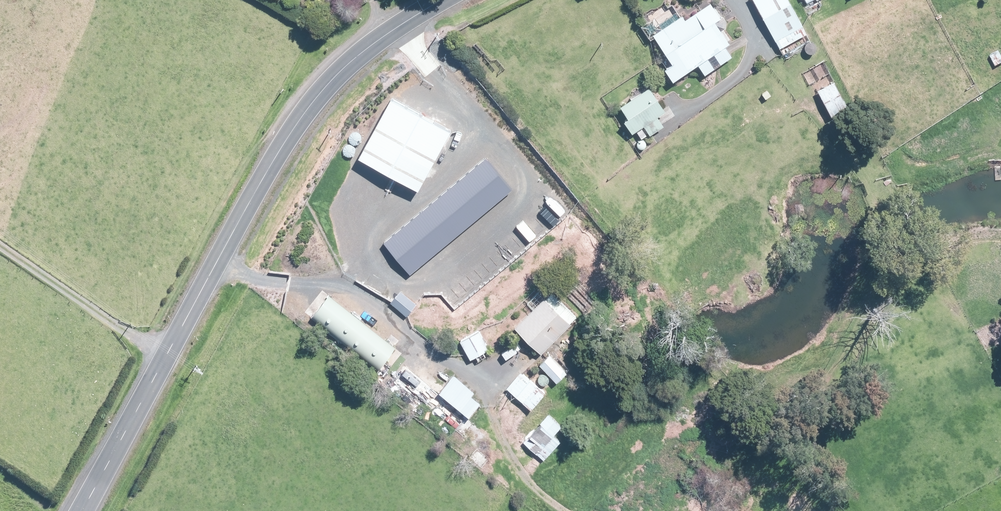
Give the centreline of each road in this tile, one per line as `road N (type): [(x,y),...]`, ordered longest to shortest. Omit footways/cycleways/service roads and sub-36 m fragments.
road 1 (unclassified): [(441,0),(329,78),(277,150),(81,510)]

